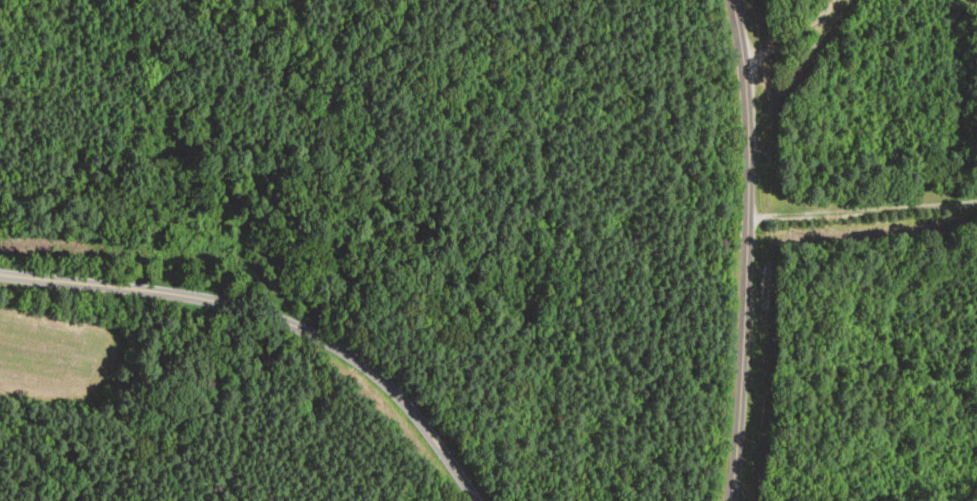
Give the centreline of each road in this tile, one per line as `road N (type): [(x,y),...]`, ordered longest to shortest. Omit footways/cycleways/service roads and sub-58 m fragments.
road 1 (tertiary): [(475,500),(385,384),(306,331),(214,302),(0,276)]
road 2 (tertiary): [(730,500),(764,272),(735,0)]

